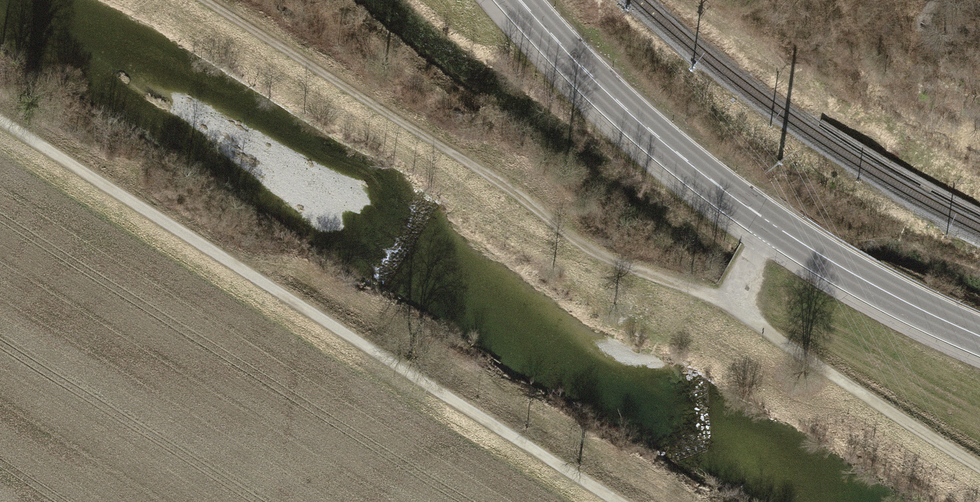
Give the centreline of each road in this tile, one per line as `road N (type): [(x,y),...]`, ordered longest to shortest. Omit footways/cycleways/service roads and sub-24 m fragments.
road 1 (track): [(602,501),(0,129)]
road 2 (track): [(728,302),(613,261),(510,188),(204,0)]
road 3 (primary): [(979,334),(898,298),(705,178),(518,0)]
road 4 (track): [(979,464),(728,302)]

